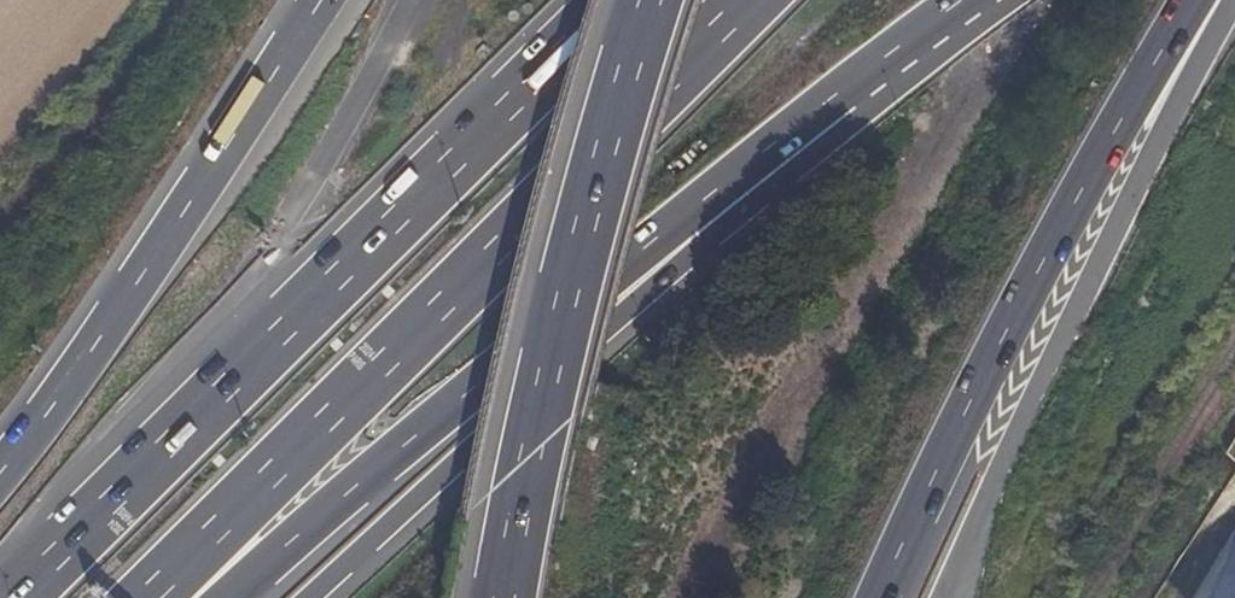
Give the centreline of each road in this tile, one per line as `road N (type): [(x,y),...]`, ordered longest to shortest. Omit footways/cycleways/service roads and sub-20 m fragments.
road 1 (motorway): [(606,0),(0,593)]
road 2 (motorway): [(147,597),(746,0)]
road 3 (motorway): [(209,597),(241,588),(821,105),(868,84)]
road 4 (motorway): [(310,597),(832,139),(868,84)]
road 5 (motorway): [(870,597),(972,378),(1194,0)]
road 6 (motorway): [(640,0),(554,312),(502,597)]
road 7 (motorway): [(323,0),(168,243),(0,475)]
road 8 (motorway): [(868,84),(986,0)]

